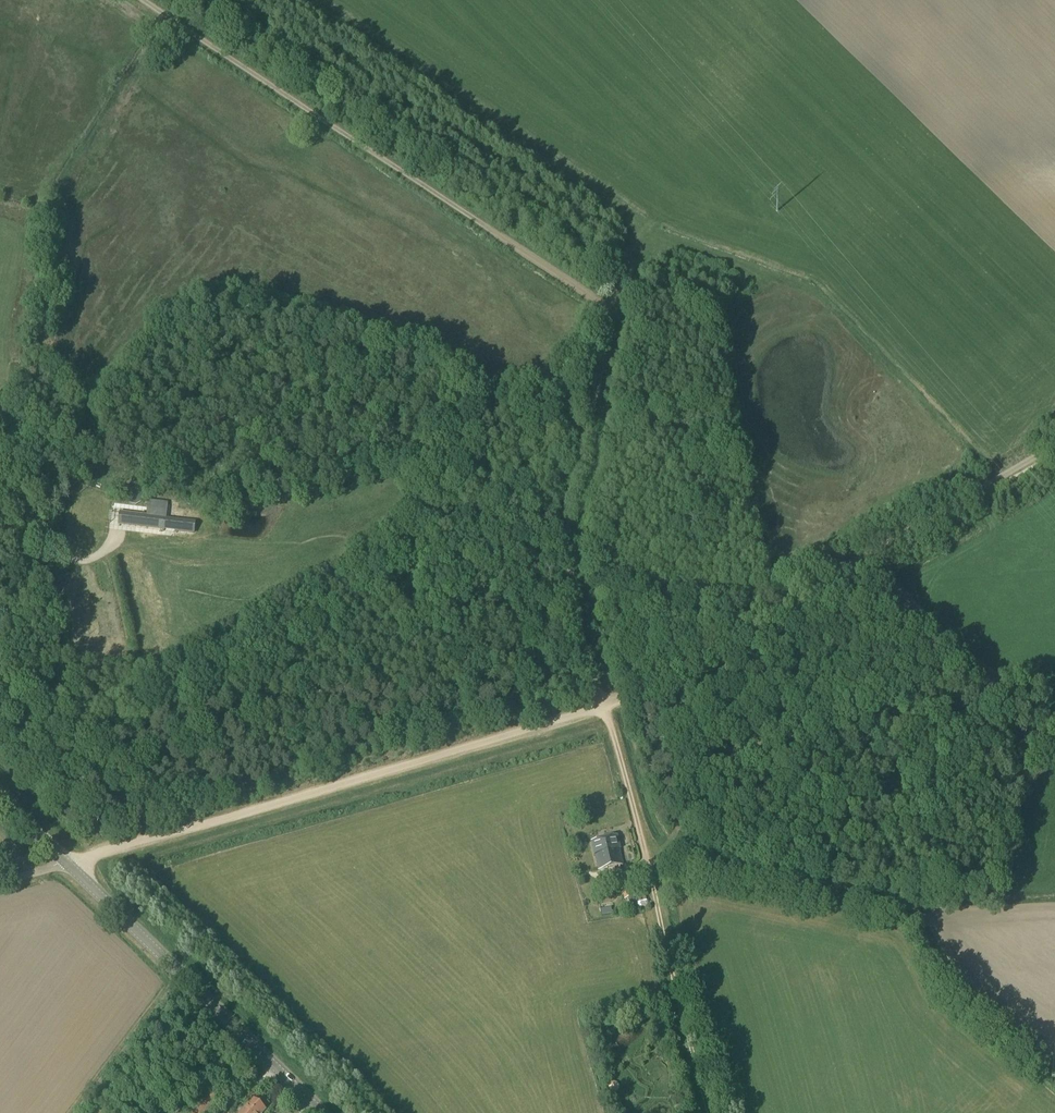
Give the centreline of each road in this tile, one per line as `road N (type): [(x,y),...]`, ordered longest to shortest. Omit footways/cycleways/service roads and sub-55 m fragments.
road 1 (track): [(142,0),(601,306),(608,333),(563,521),(602,704)]
road 2 (track): [(513,648),(310,701),(283,704),(254,692),(170,705),(122,744),(105,745),(78,735),(0,655)]
road 3 (track): [(97,855),(602,704)]
road 4 (track): [(602,704),(1054,444)]
road 5 (track): [(708,1112),(602,704)]
road 6 (secondary): [(321,1112),(66,863)]
road 7 (track): [(0,534),(55,559),(79,557),(106,538),(110,508),(72,427),(14,377)]
road 8 (track): [(602,704),(411,578),(395,553)]

